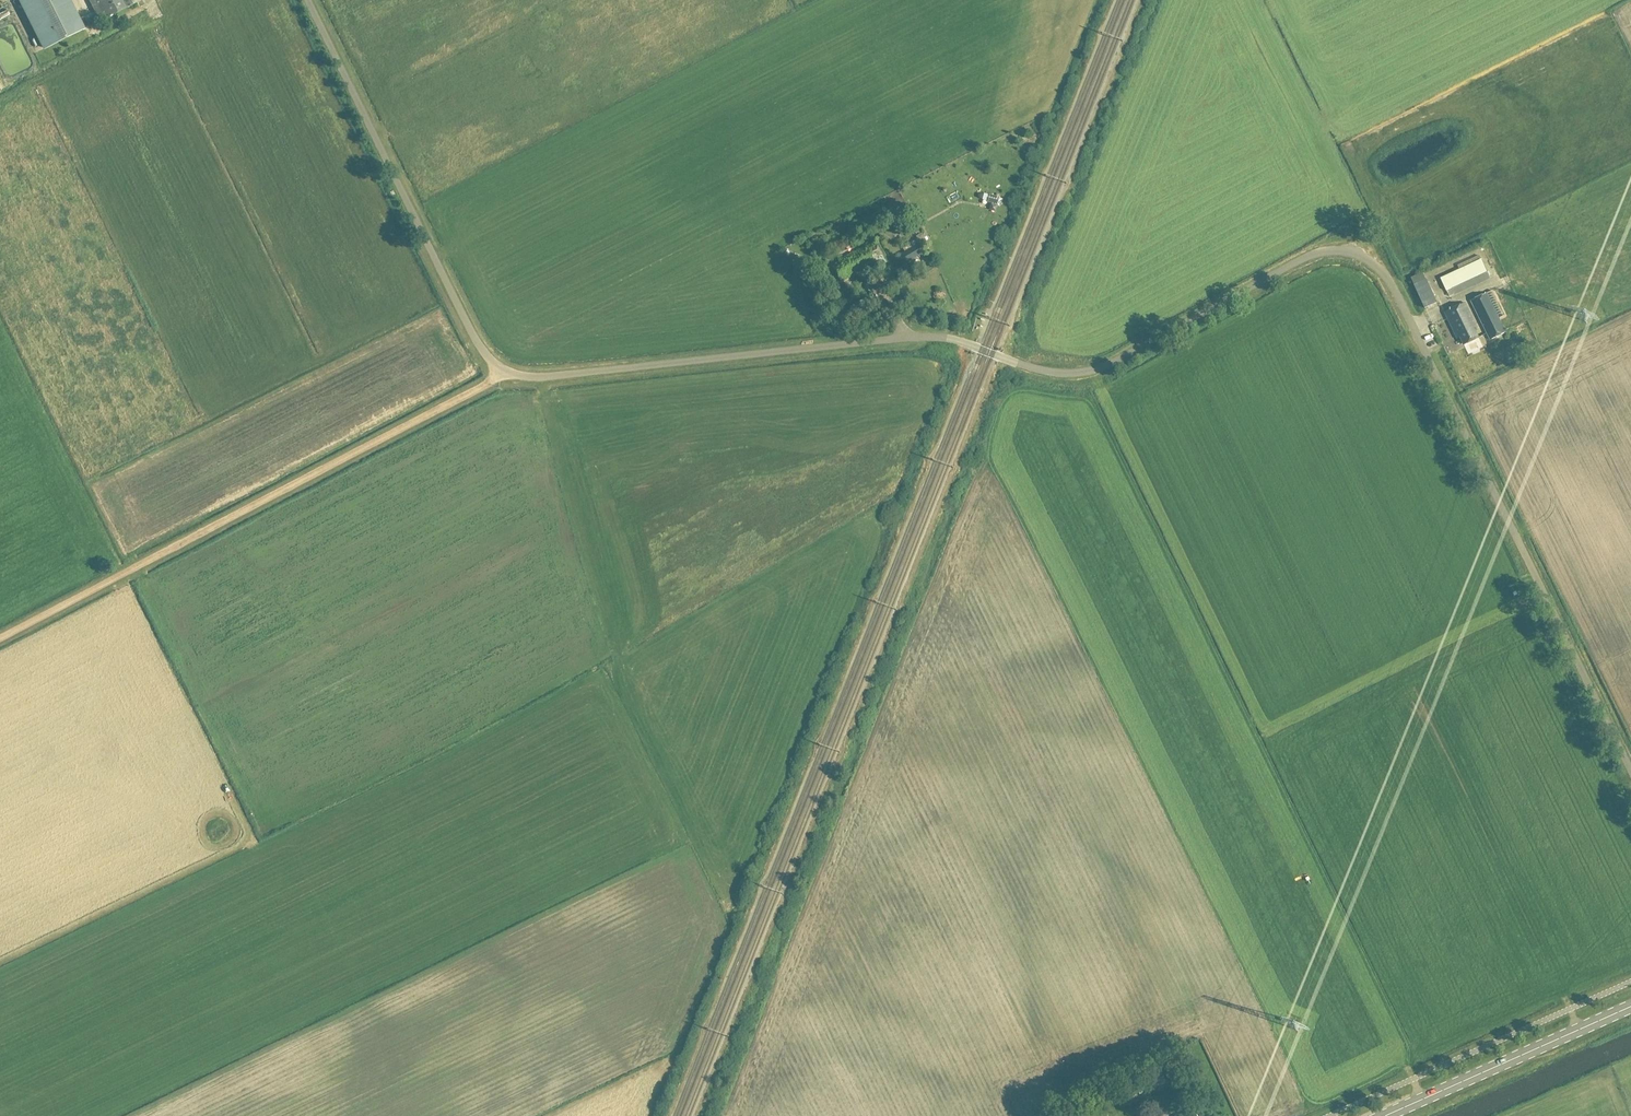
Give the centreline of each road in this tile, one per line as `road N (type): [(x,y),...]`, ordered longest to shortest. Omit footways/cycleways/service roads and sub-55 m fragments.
road 1 (unclassified): [(1630,773),(1398,298),(1368,260),(1331,251),(1303,258),(1081,373),(1044,371),(931,337),(512,376),(489,363),(442,281),(303,0)]
road 2 (track): [(0,637),(503,373)]
road 3 (secondary): [(1390,1115),(1630,1007)]

